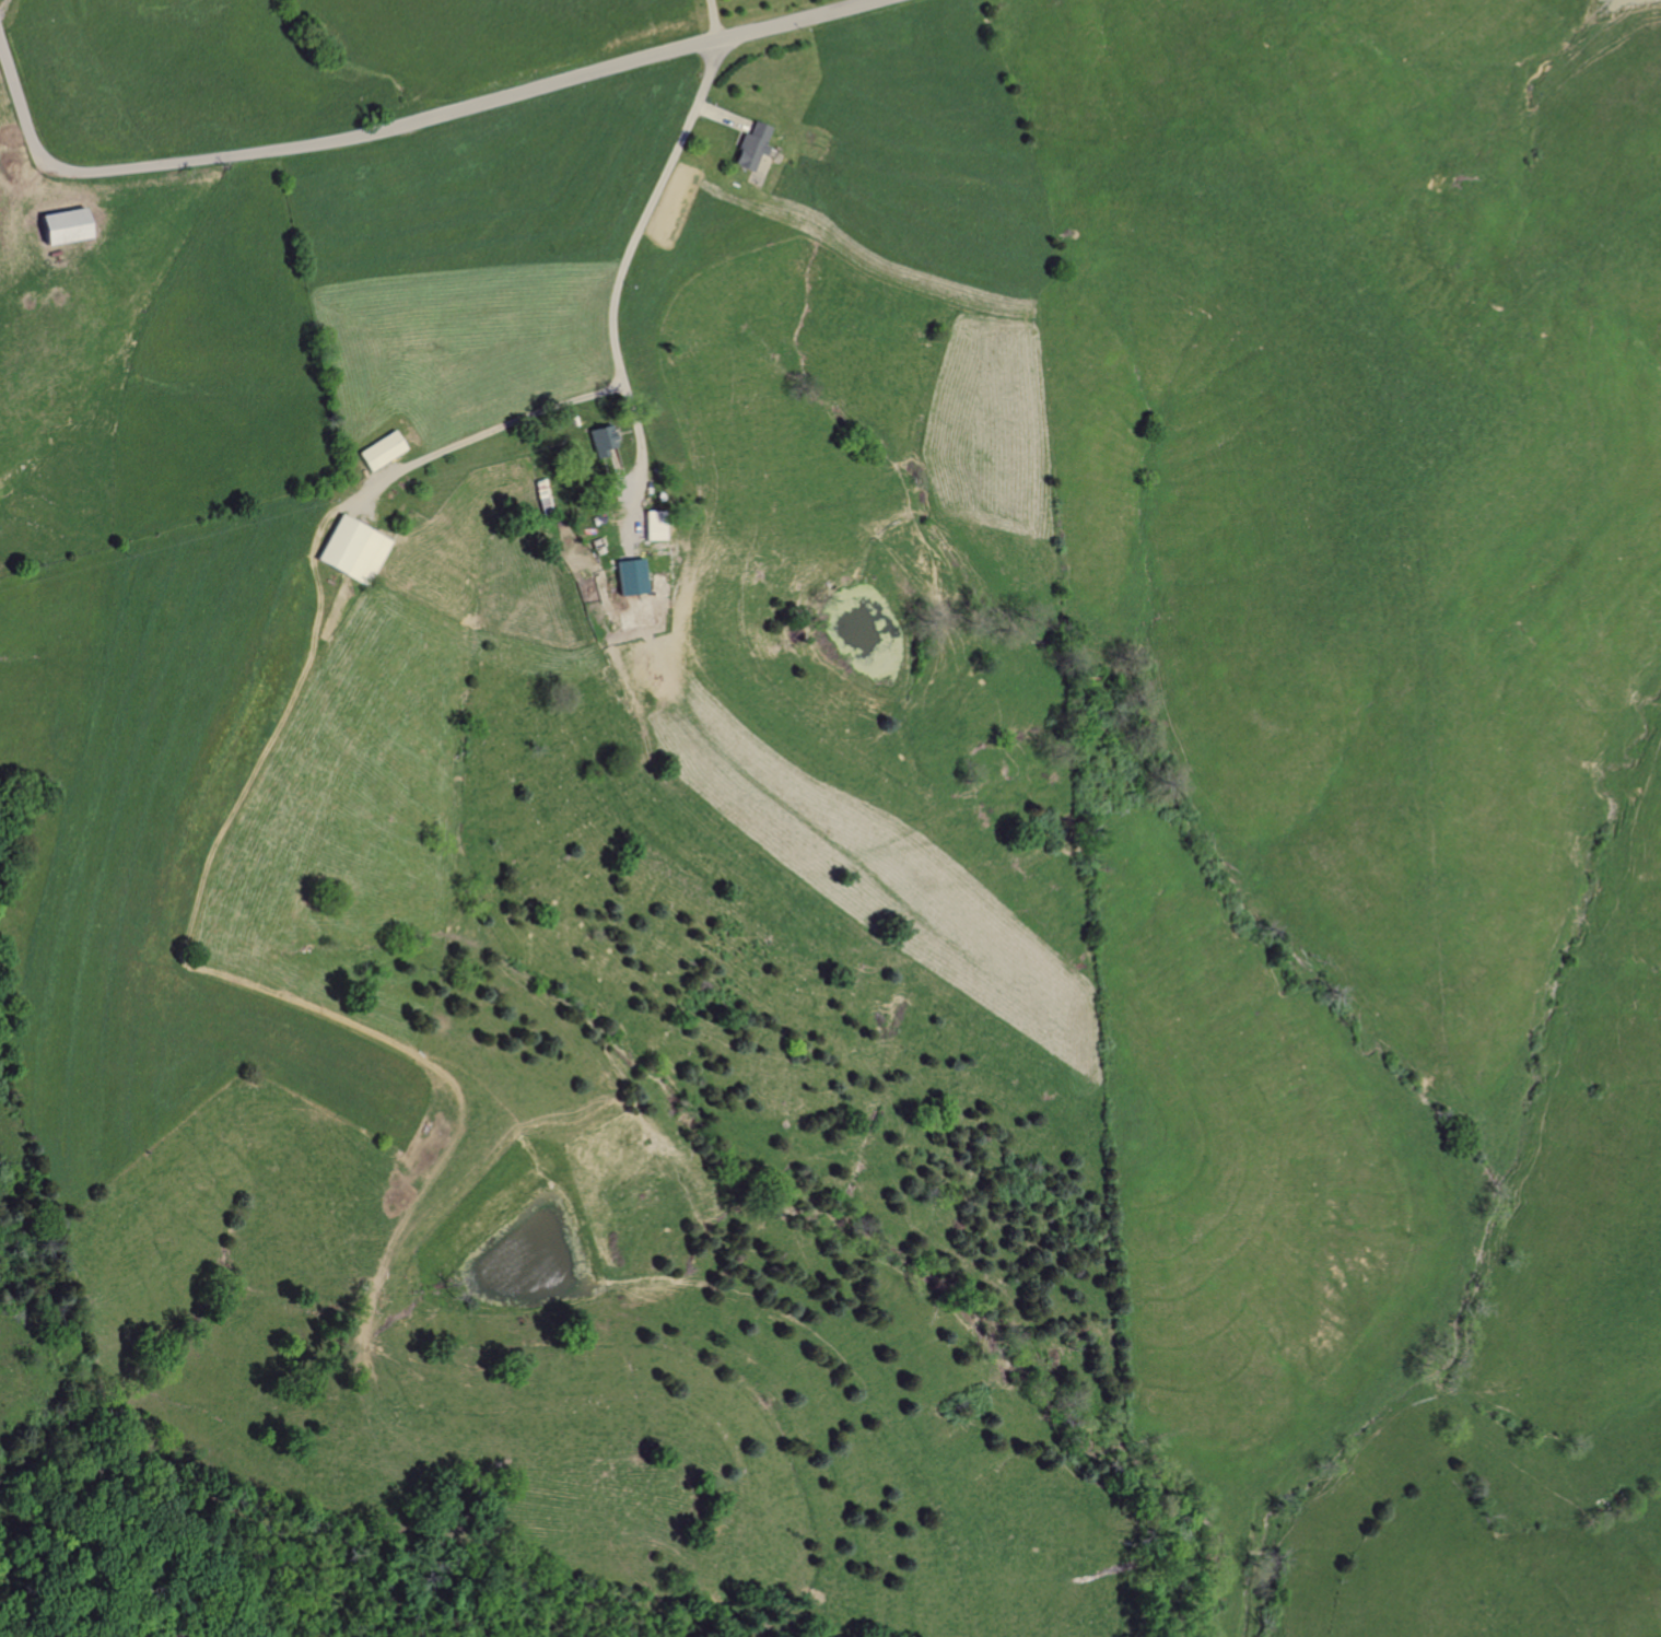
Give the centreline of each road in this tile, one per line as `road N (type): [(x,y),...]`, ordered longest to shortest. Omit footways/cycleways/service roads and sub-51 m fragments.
road 1 (residential): [(862,0),(424,122),(109,173),(47,166),(24,127),(0,48)]

